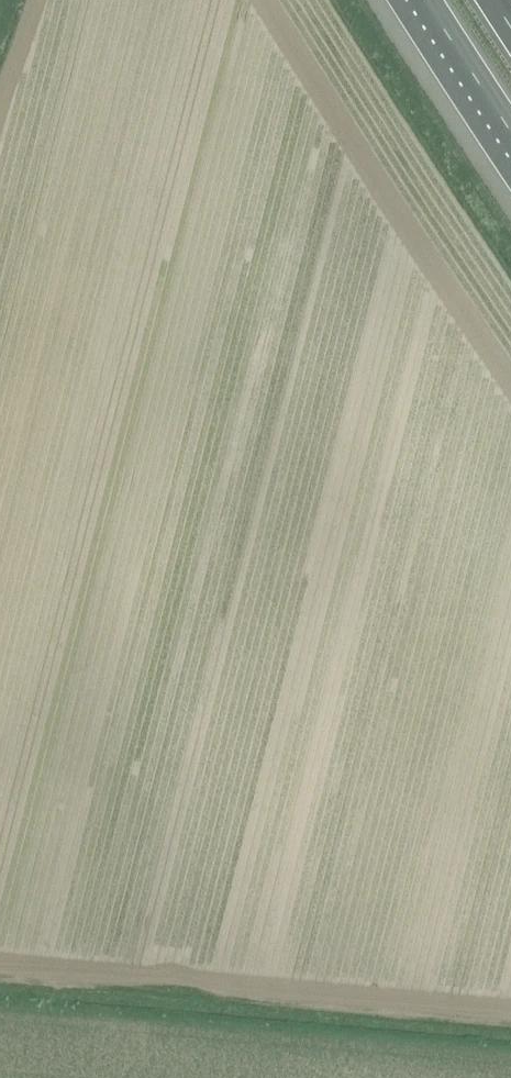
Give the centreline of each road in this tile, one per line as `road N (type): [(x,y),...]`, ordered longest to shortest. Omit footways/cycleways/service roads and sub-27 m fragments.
road 1 (track): [(510,1017),(0,969)]
road 2 (motorway): [(427,0),(510,130)]

